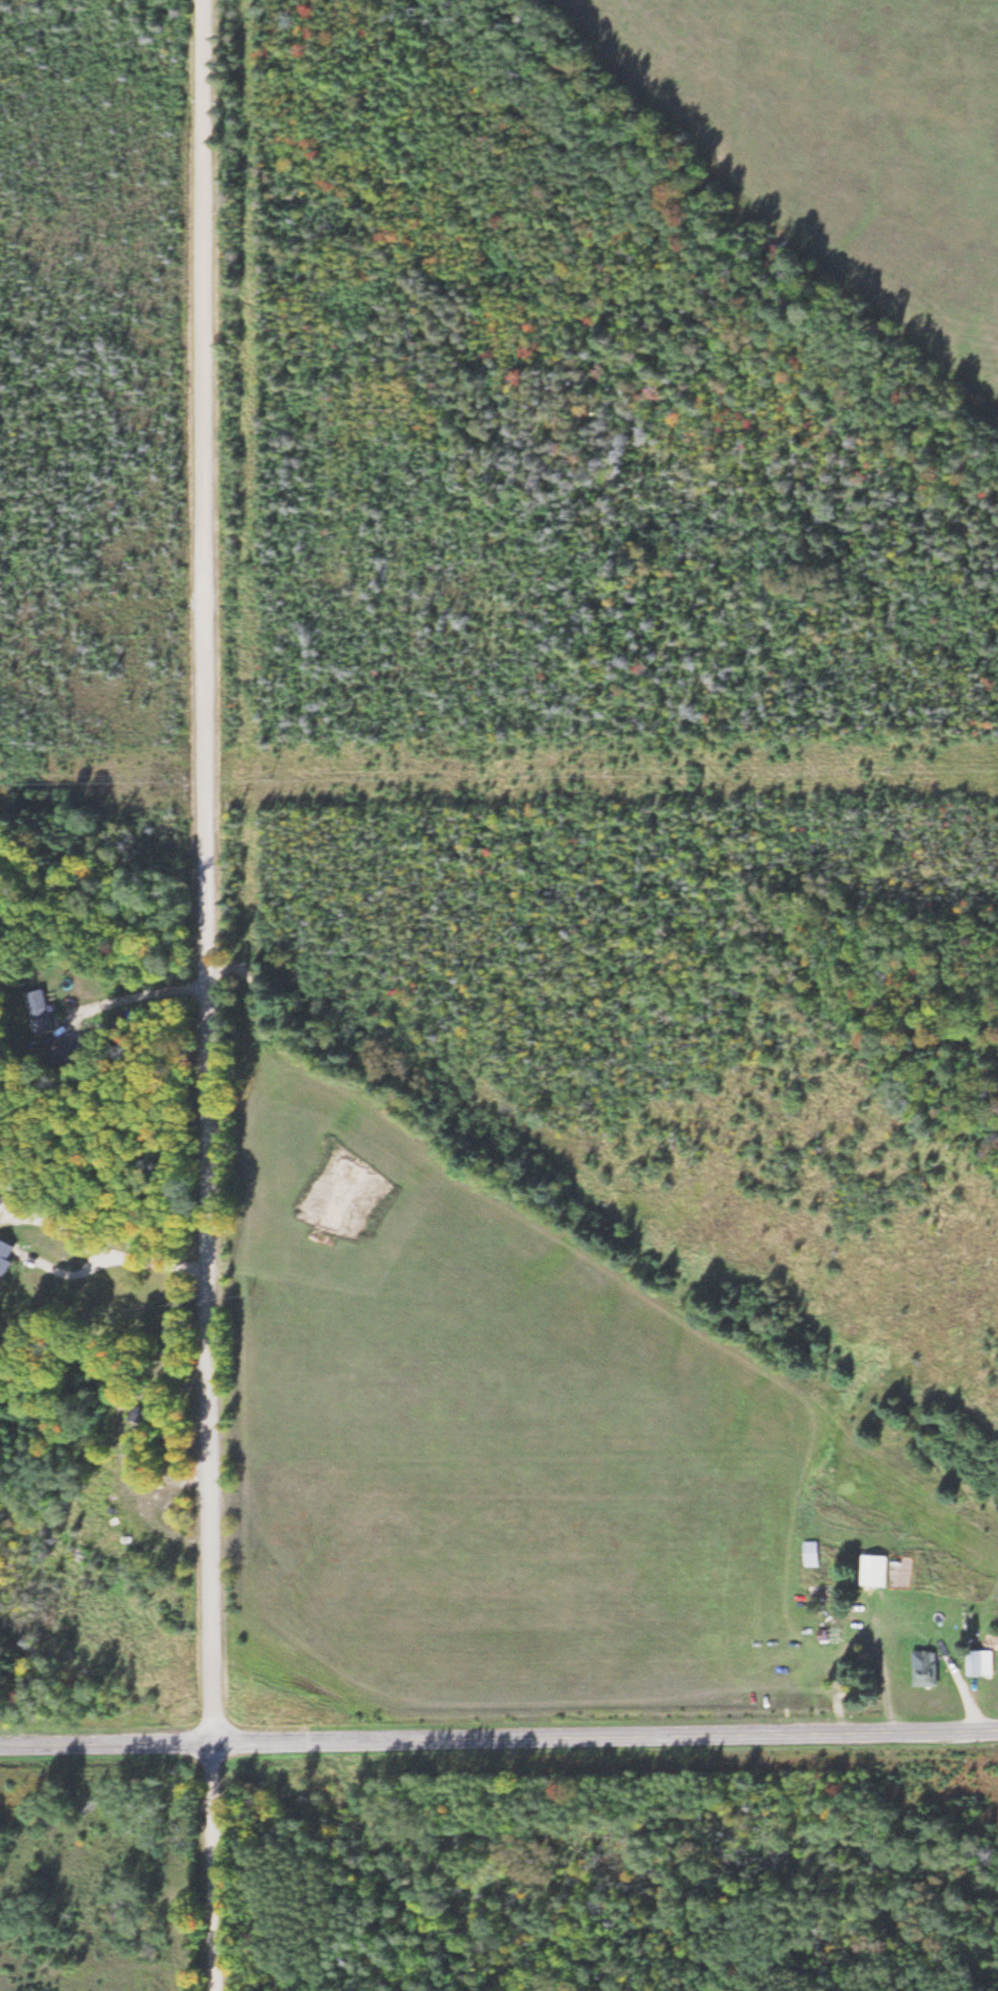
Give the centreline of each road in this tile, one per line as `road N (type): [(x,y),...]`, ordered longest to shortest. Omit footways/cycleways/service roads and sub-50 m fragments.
road 1 (residential): [(213,1990),(203,0)]
road 2 (residential): [(0,1747),(997,1729)]

